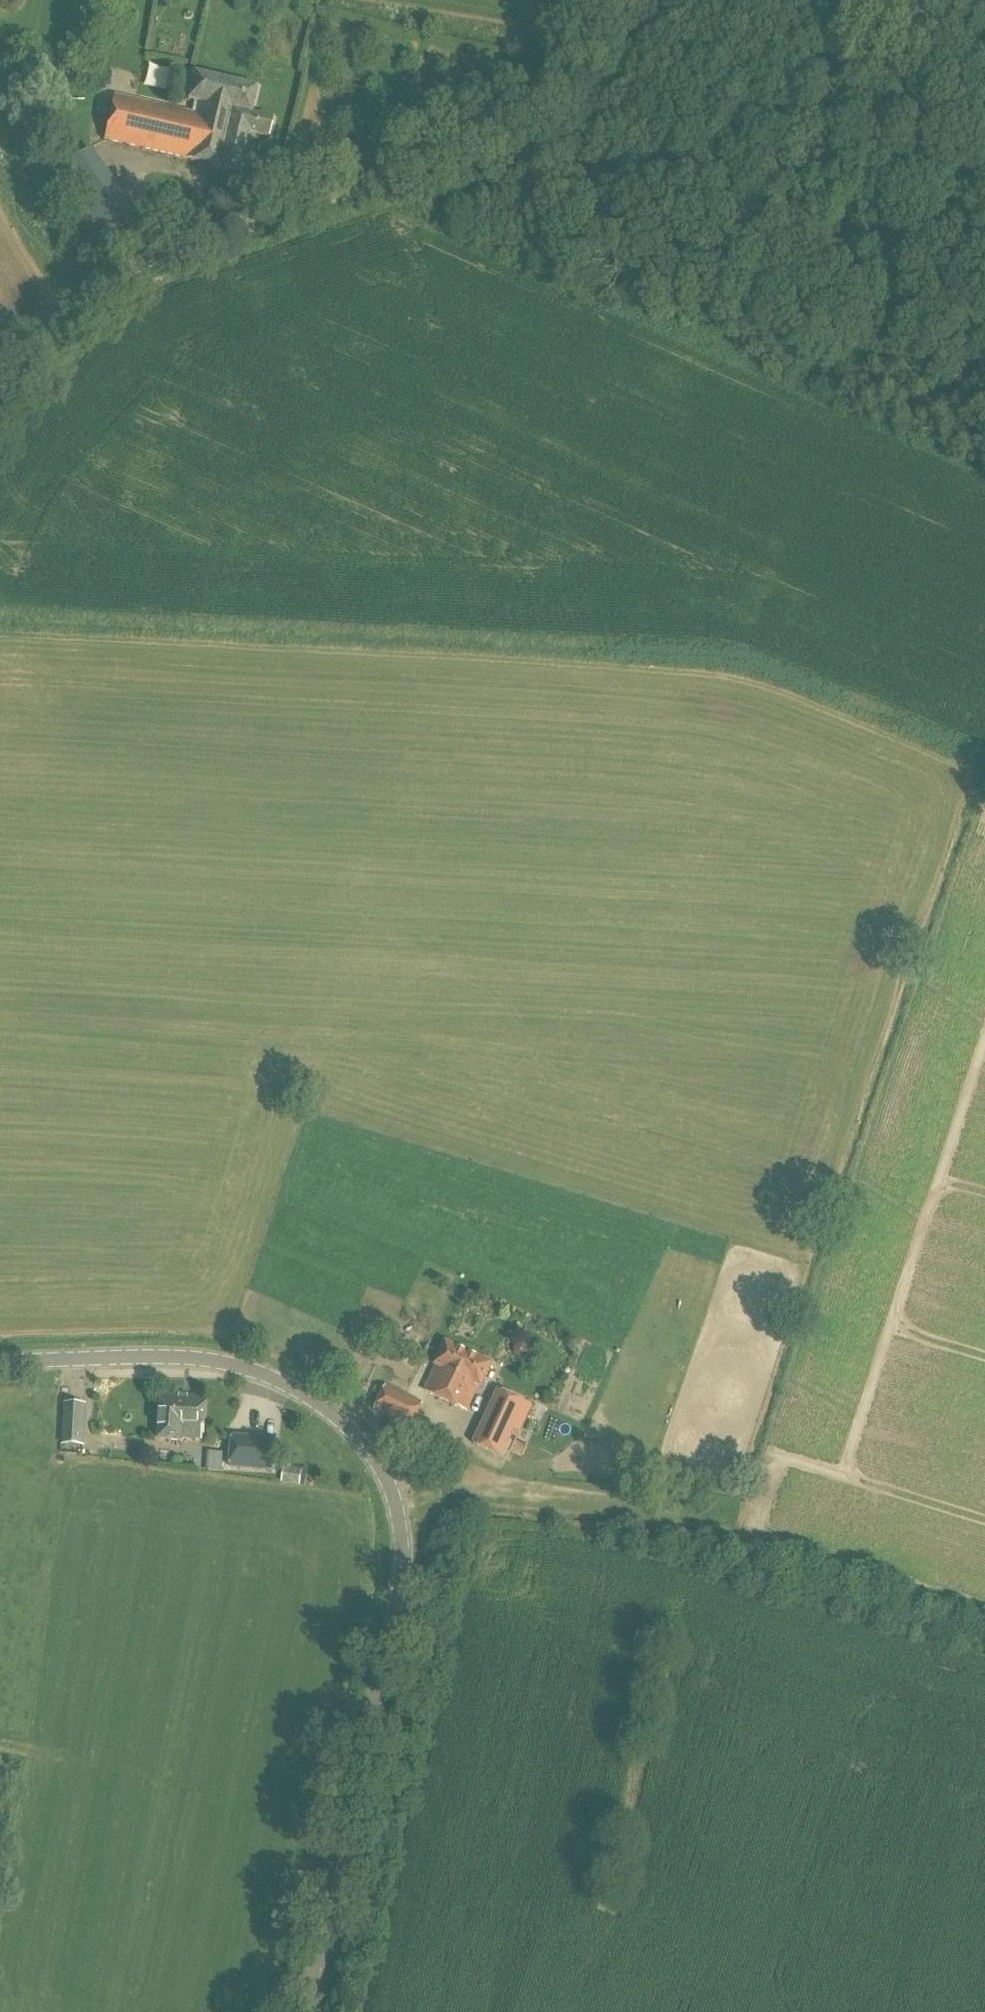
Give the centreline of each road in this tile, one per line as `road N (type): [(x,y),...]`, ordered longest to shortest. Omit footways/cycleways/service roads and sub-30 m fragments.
road 1 (tertiary): [(304,2011),(396,1596),(400,1534),(388,1482),(323,1407),(258,1372),(186,1358),(0,1362)]
road 2 (tertiary): [(0,397),(102,292),(148,261),(492,143),(536,109),(614,0)]

